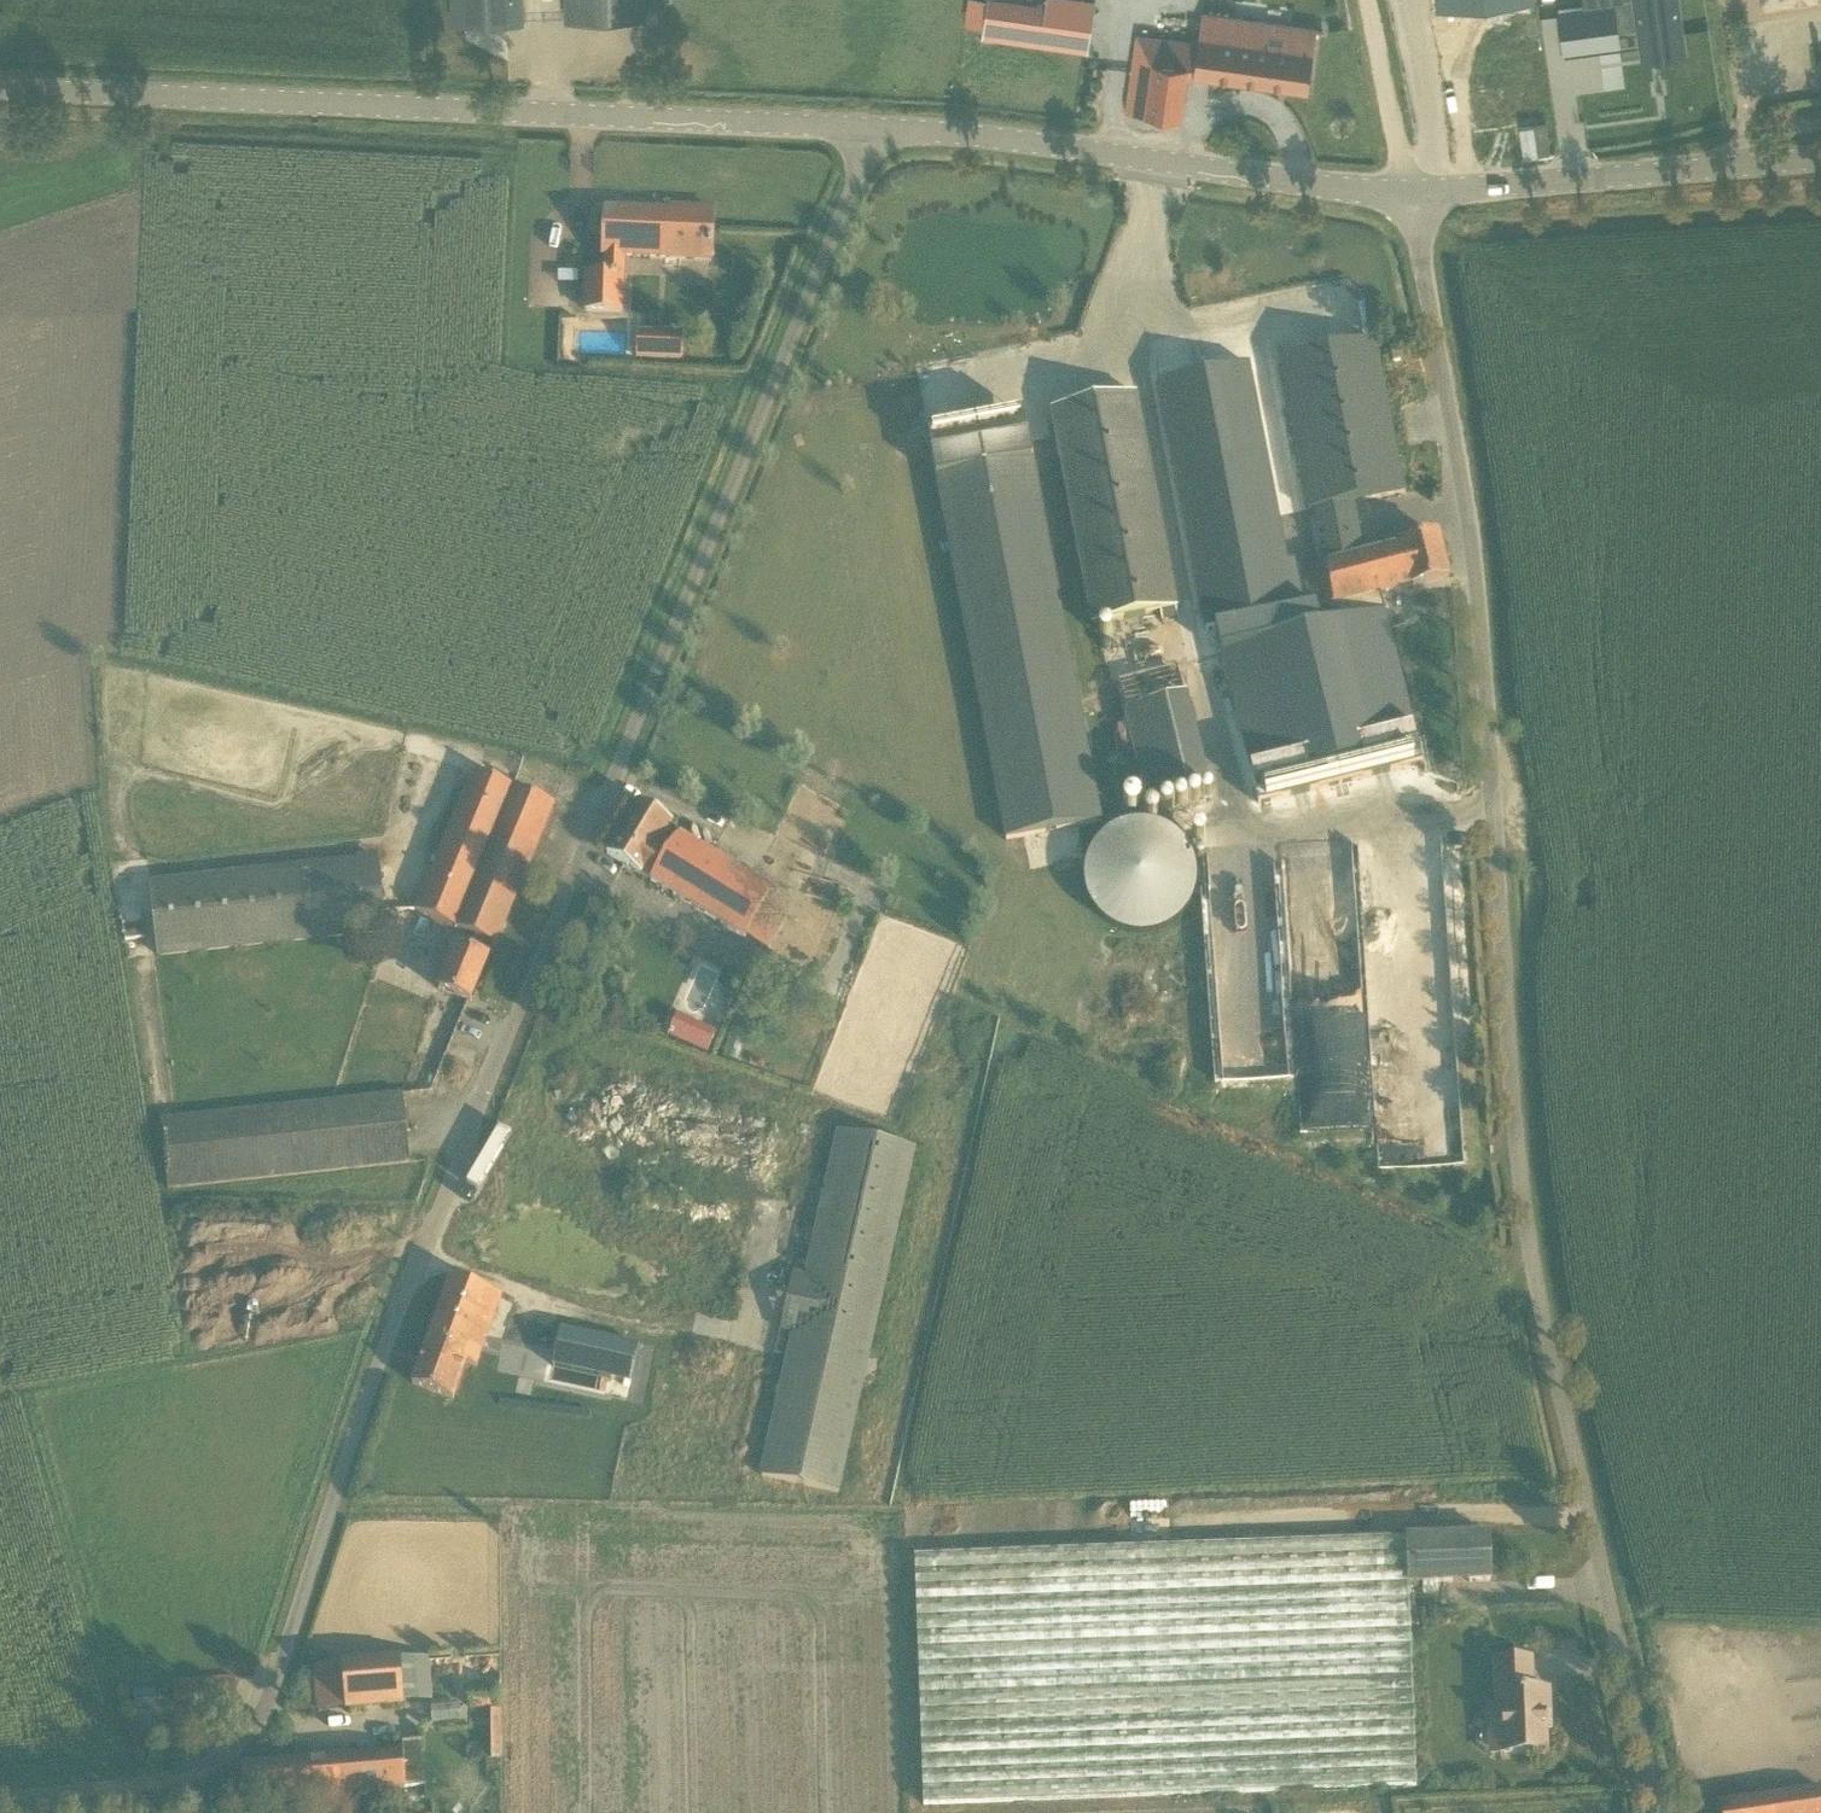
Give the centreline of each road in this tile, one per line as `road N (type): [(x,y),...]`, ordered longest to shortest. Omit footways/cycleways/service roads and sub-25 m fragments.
road 1 (unclassified): [(0,1804),(161,1790),(218,1768),(265,1707),(295,1596),(424,1230),(877,127)]
road 2 (unclassified): [(1652,1812),(1557,1412),(1519,1203),(1462,462),(1407,192)]
road 3 (unclassified): [(0,85),(877,127)]
road 4 (unclassified): [(877,127),(1407,192)]
road 5 (unclassified): [(1407,192),(1820,157)]
road 6 (track): [(1366,0),(1407,192)]

